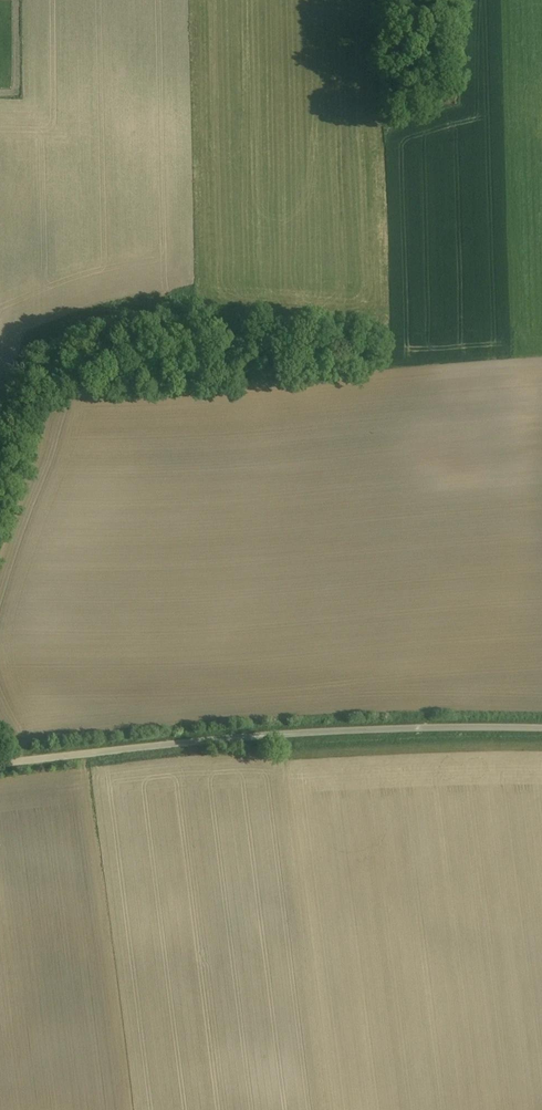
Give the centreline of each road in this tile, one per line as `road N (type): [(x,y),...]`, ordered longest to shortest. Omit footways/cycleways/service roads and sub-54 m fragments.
road 1 (unclassified): [(541,727),(282,733),(0,764)]

